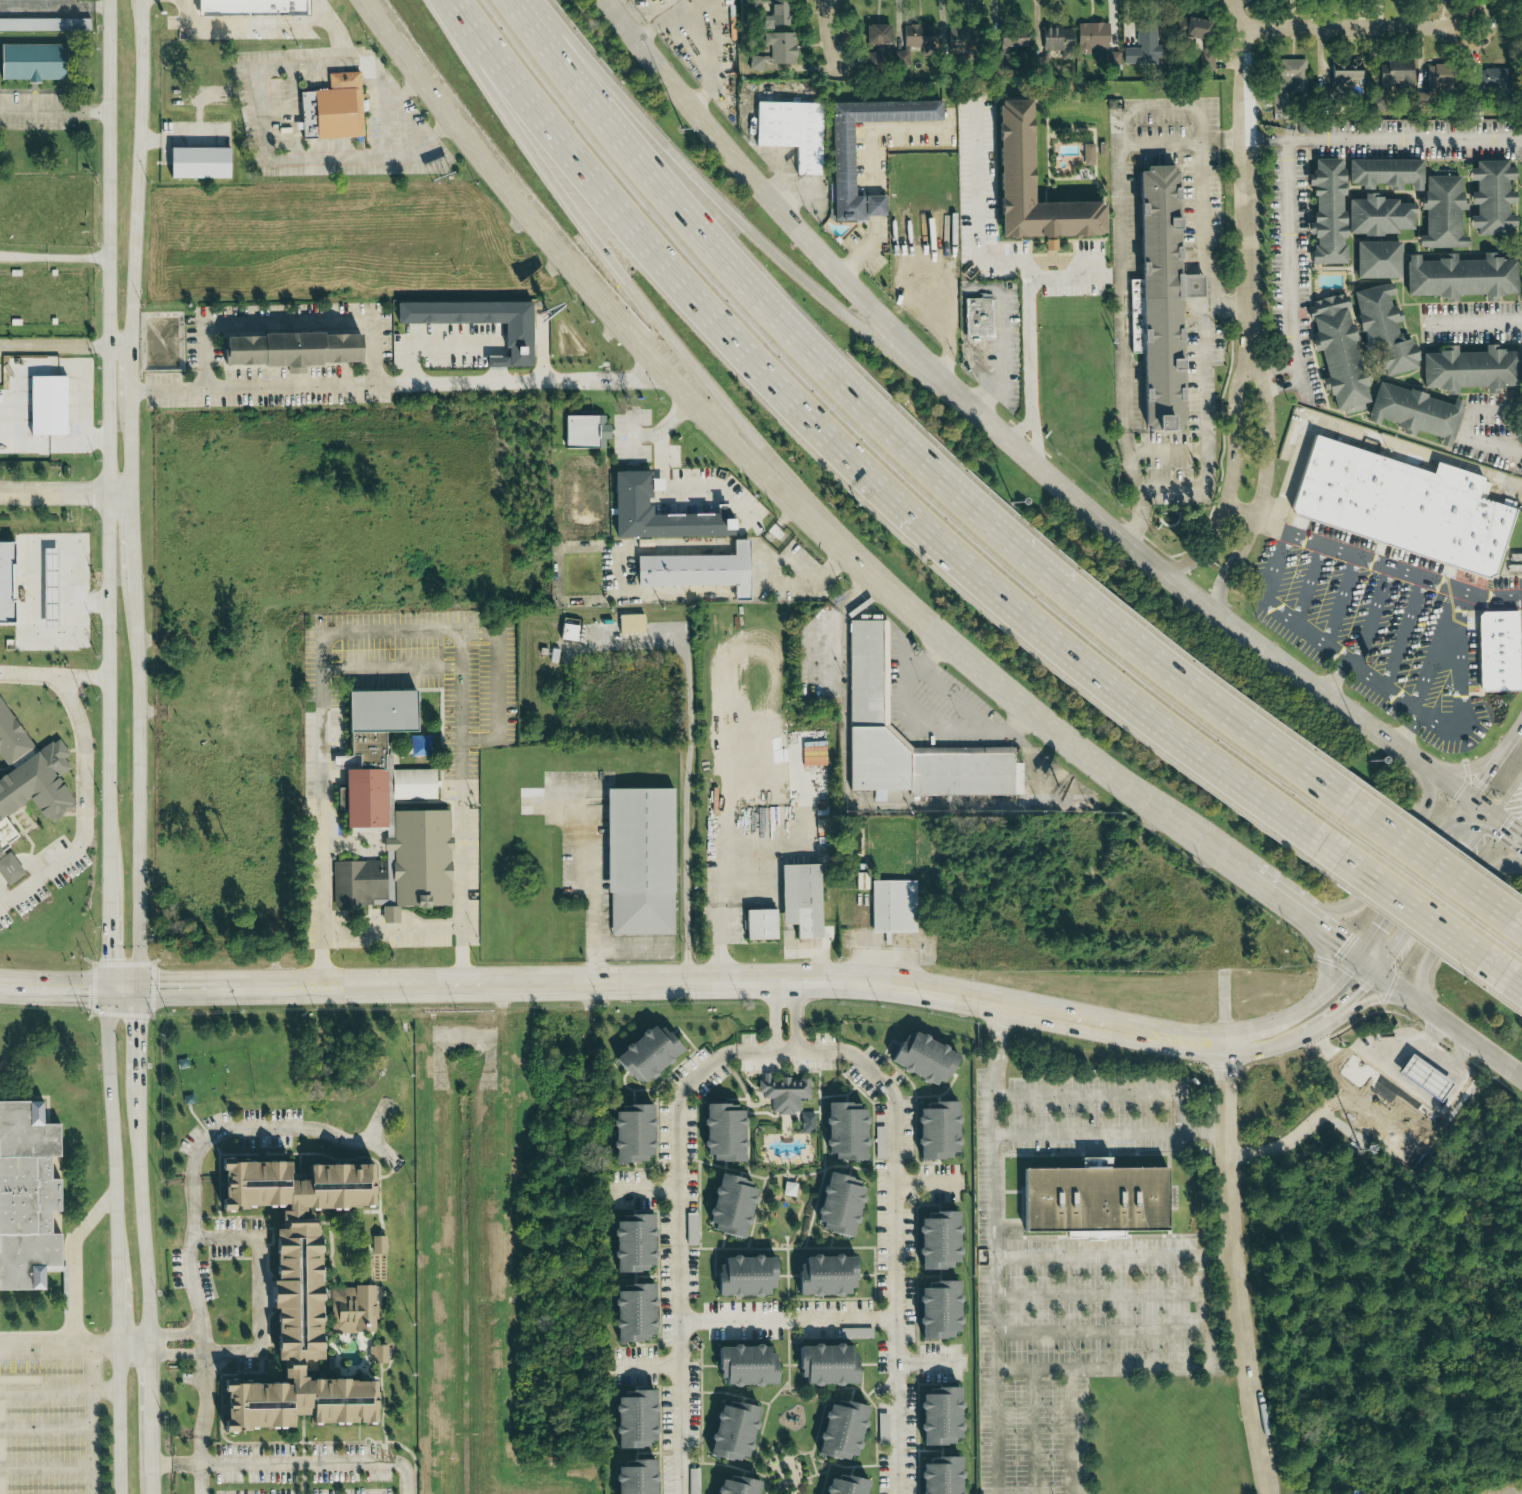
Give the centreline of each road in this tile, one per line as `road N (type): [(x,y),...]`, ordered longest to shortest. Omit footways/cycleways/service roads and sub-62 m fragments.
road 1 (tertiary): [(109,0),(108,1064),(121,1493)]
road 2 (secondary): [(363,0),(450,122),(748,467),(1124,793),(1248,880)]
road 3 (motorway): [(466,0),(688,292),(831,456),(1076,659),(1340,859)]
road 4 (secondary): [(1492,814),(1218,615),(994,428),(811,246),(603,0)]
road 5 (motorway): [(1370,815),(1215,705),(876,427),(769,316),(523,0)]
road 6 (secondary): [(138,988),(867,981),(1159,1035)]
road 7 (motorway): [(445,0),(581,220),(713,388),(929,627)]
road 8 (motorway): [(994,428),(864,335),(714,200),(530,0)]
road 9 (residential): [(1269,1493),(1236,1284),(1225,1043)]
road 10 (tertiary): [(138,988),(135,591)]
road 11 (residential): [(1249,354),(1243,52),(1232,0)]
road 12 (tertiary): [(132,346),(142,0)]
road 13 (residential): [(1218,615),(1224,576),(1255,520),(1268,456),(1261,382),(1249,354)]
road 14 (tertiary): [(150,1345),(136,1091)]
road 15 (residential): [(1249,354),(1237,383),(1225,509),(1201,554),(1163,571)]
road 16 (residential): [(1239,28),(1473,27)]
road 17 (secondary): [(1316,928),(1356,909),(1431,813),(1432,786),(1421,761)]
road 18 (secondary): [(1356,956),(1521,1079)]
road 19 (secondary): [(1376,970),(1492,814)]
road 20 (secondary): [(1469,798),(1356,956)]
road 21 (secondary): [(1521,866),(1499,869),(1427,959),(1419,1002)]
road 22 (secondary): [(1225,1043),(1258,1048),(1314,1029),(1376,970)]
road 23 (motorway): [(1340,859),(1484,963)]
road 24 (motorway): [(1507,919),(1370,815)]
road 25 (secondary): [(0,984),(138,988)]
road 26 (residential): [(0,491),(131,494)]
road 27 (tertiary): [(152,1475),(150,1345)]

